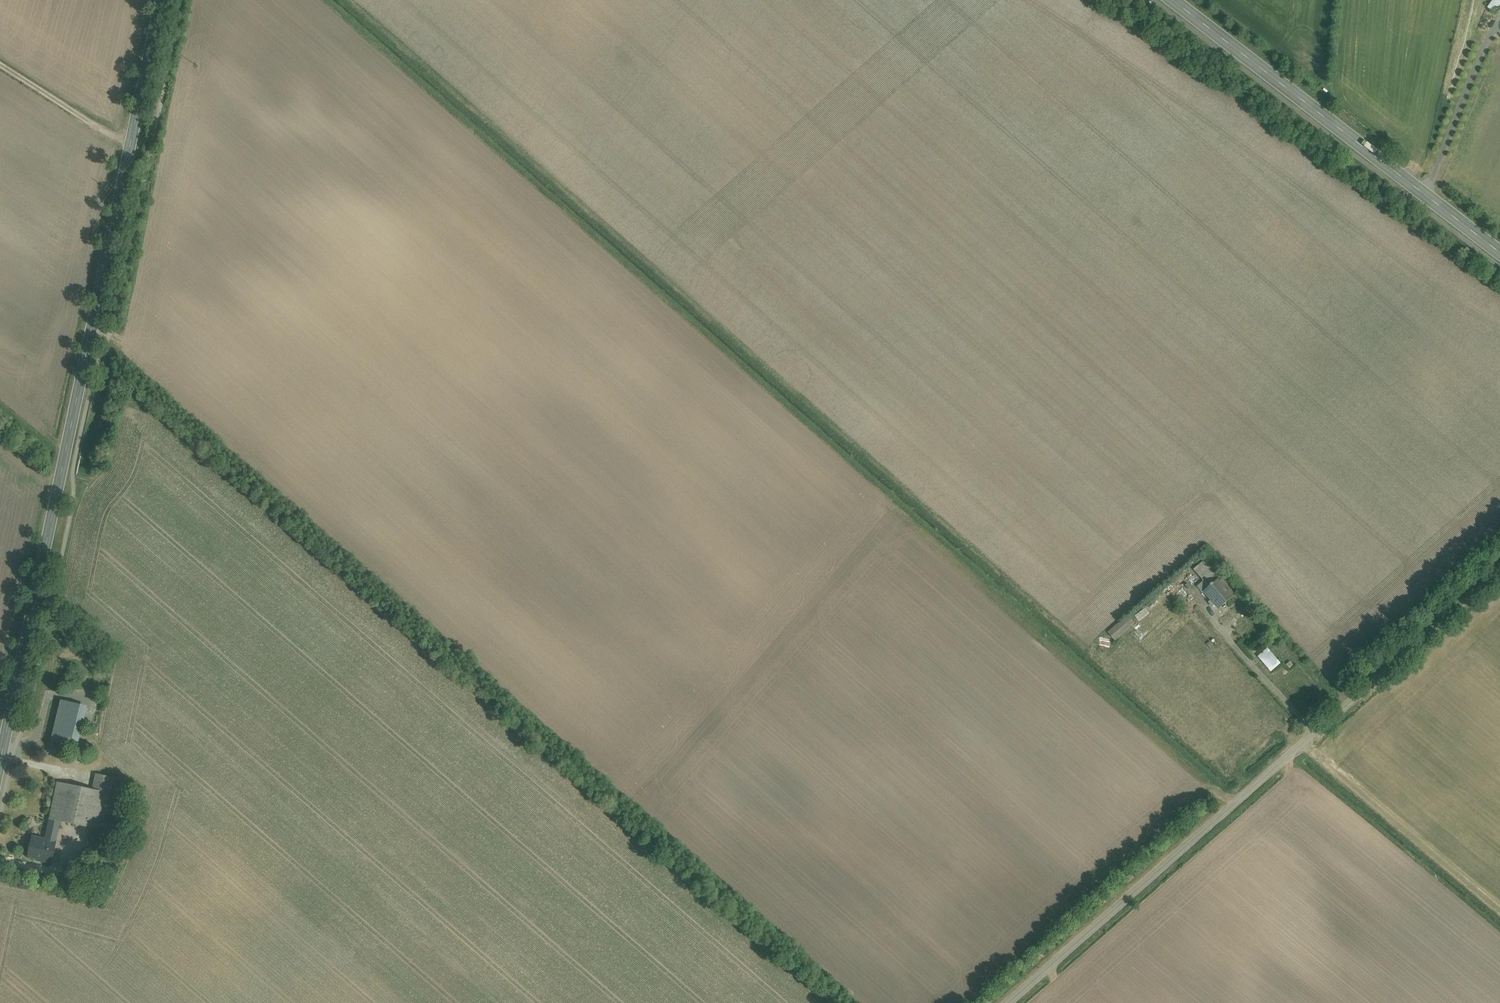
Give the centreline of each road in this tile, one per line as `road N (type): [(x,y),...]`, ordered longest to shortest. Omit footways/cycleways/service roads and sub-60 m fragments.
road 1 (tertiary): [(166,0),(0,765)]
road 2 (unclassified): [(1009,1002),(1499,576)]
road 3 (primary): [(1499,254),(1170,0)]

